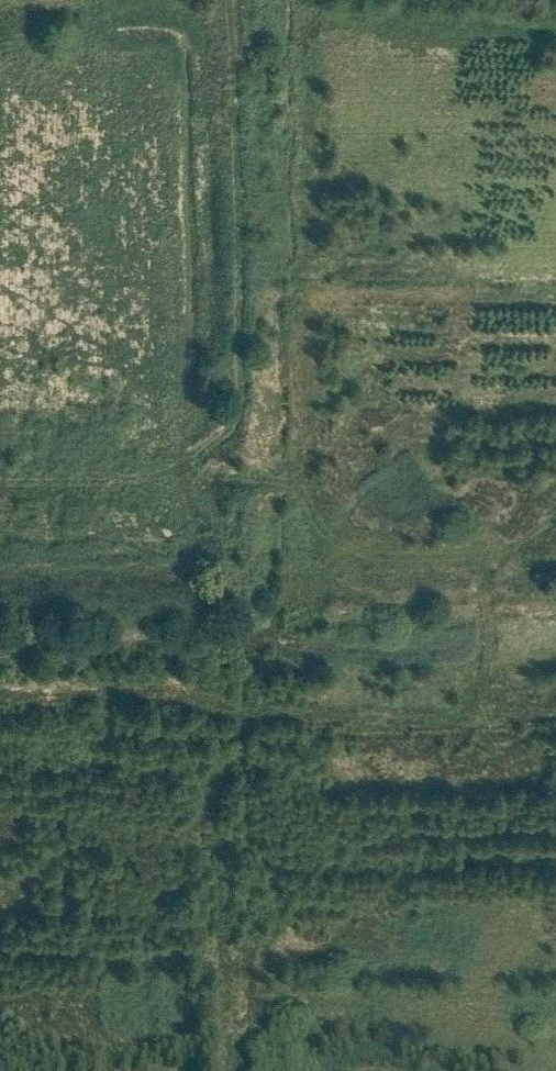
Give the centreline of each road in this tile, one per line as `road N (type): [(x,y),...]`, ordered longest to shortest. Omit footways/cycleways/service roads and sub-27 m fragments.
road 1 (track): [(0,481),(58,487),(166,475),(244,413),(225,0)]
road 2 (track): [(0,697),(555,706)]
road 3 (track): [(166,475),(186,432),(176,72),(158,44),(121,48),(92,35),(92,0)]

